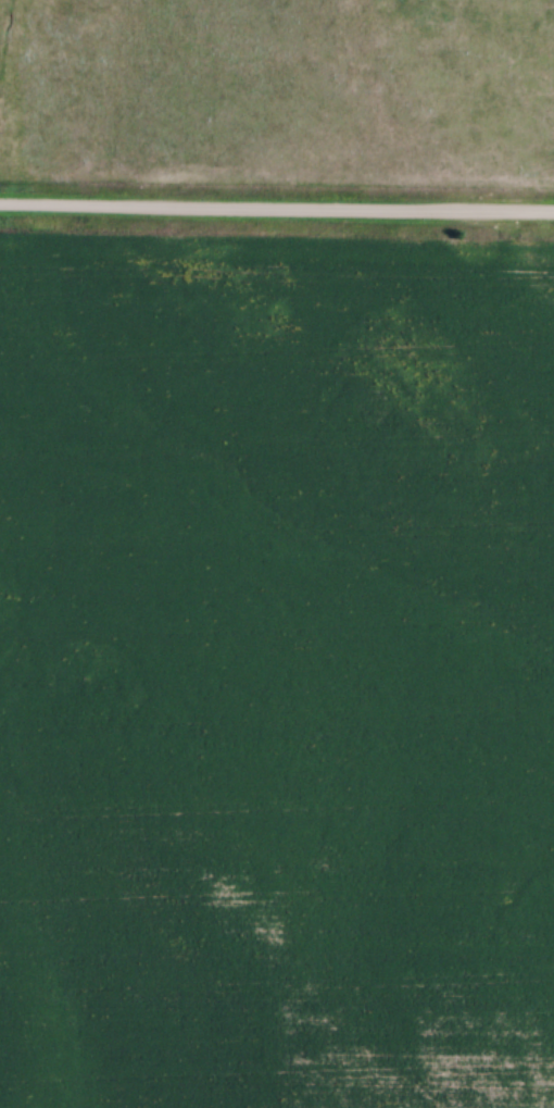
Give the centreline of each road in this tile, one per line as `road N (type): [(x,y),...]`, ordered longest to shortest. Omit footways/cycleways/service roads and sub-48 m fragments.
road 1 (residential): [(0,211),(553,220)]

